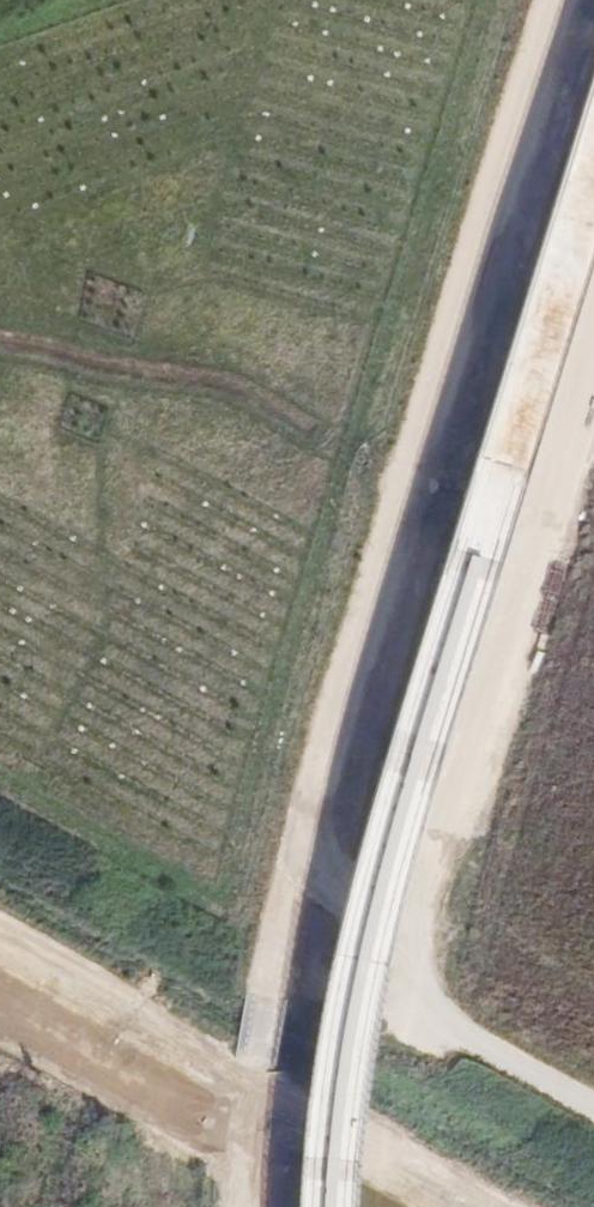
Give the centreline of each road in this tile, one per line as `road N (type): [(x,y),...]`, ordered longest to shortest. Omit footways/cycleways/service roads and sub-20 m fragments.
road 1 (track): [(482,1206),(0,936)]
road 2 (track): [(593,1126),(389,1012),(364,933),(311,829)]

